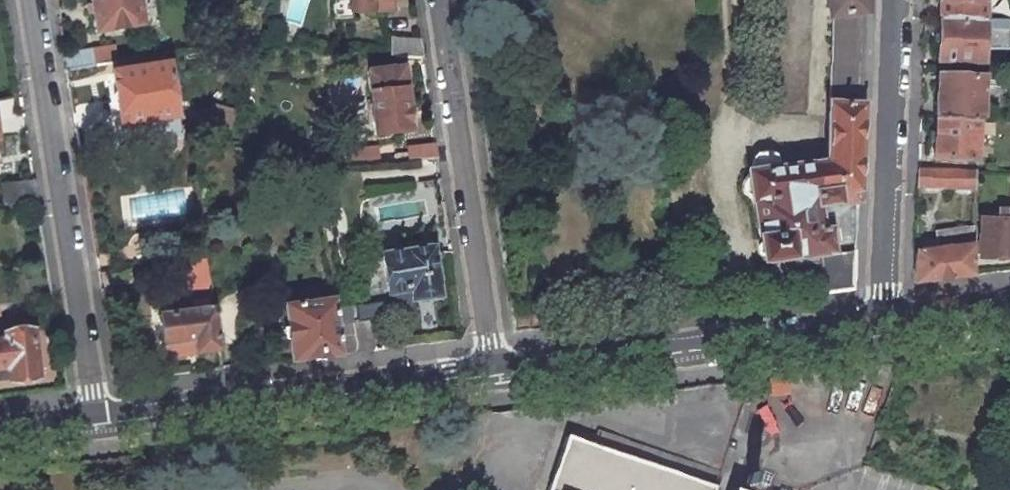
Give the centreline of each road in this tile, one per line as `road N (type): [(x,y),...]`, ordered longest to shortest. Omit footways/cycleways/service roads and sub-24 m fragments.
road 1 (residential): [(103,423),(34,0)]
road 2 (residential): [(494,376),(103,423)]
road 3 (residential): [(880,329),(494,376)]
road 4 (residential): [(494,376),(436,0)]
road 5 (residential): [(892,0),(880,329)]
road 6 (residential): [(880,329),(1009,311)]

